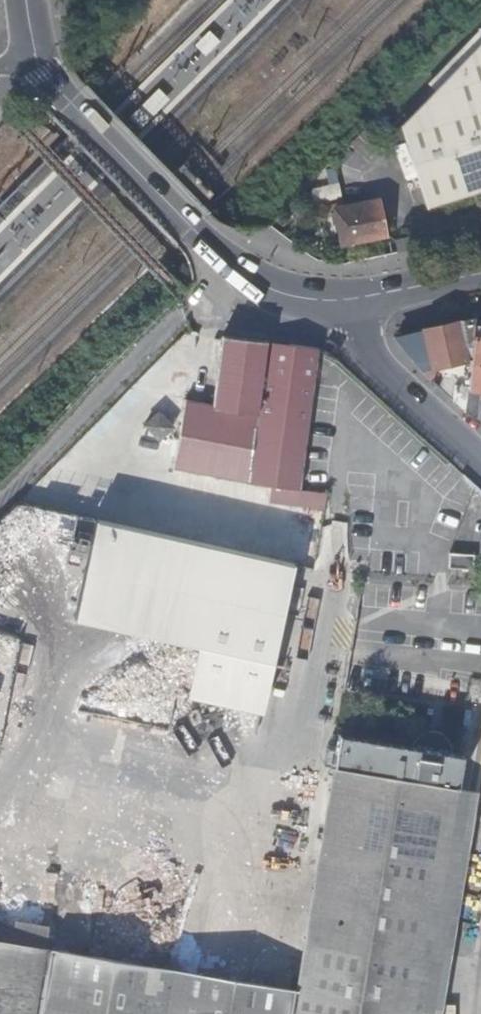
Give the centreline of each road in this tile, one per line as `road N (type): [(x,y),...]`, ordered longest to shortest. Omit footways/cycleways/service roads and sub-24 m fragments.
road 1 (secondary): [(346,301),(291,296),(252,280),(36,62)]
road 2 (residential): [(480,457),(365,352),(346,301)]
road 3 (secondary): [(480,276),(346,301)]

